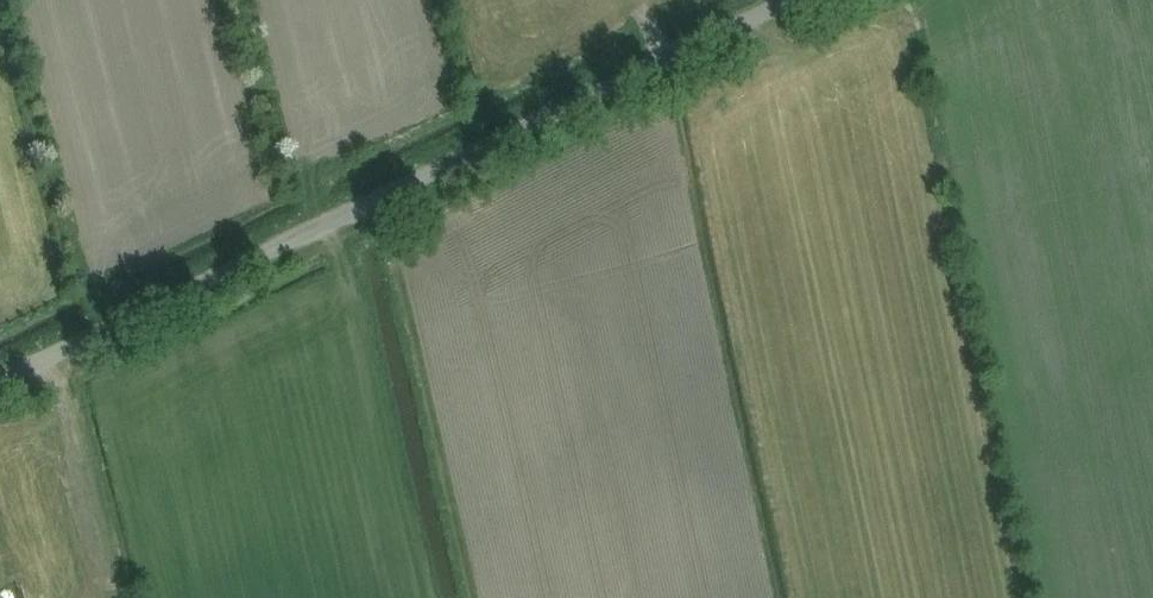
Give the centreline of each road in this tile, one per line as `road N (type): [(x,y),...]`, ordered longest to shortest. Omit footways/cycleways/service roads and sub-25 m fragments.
road 1 (unclassified): [(0,375),(783,0)]

